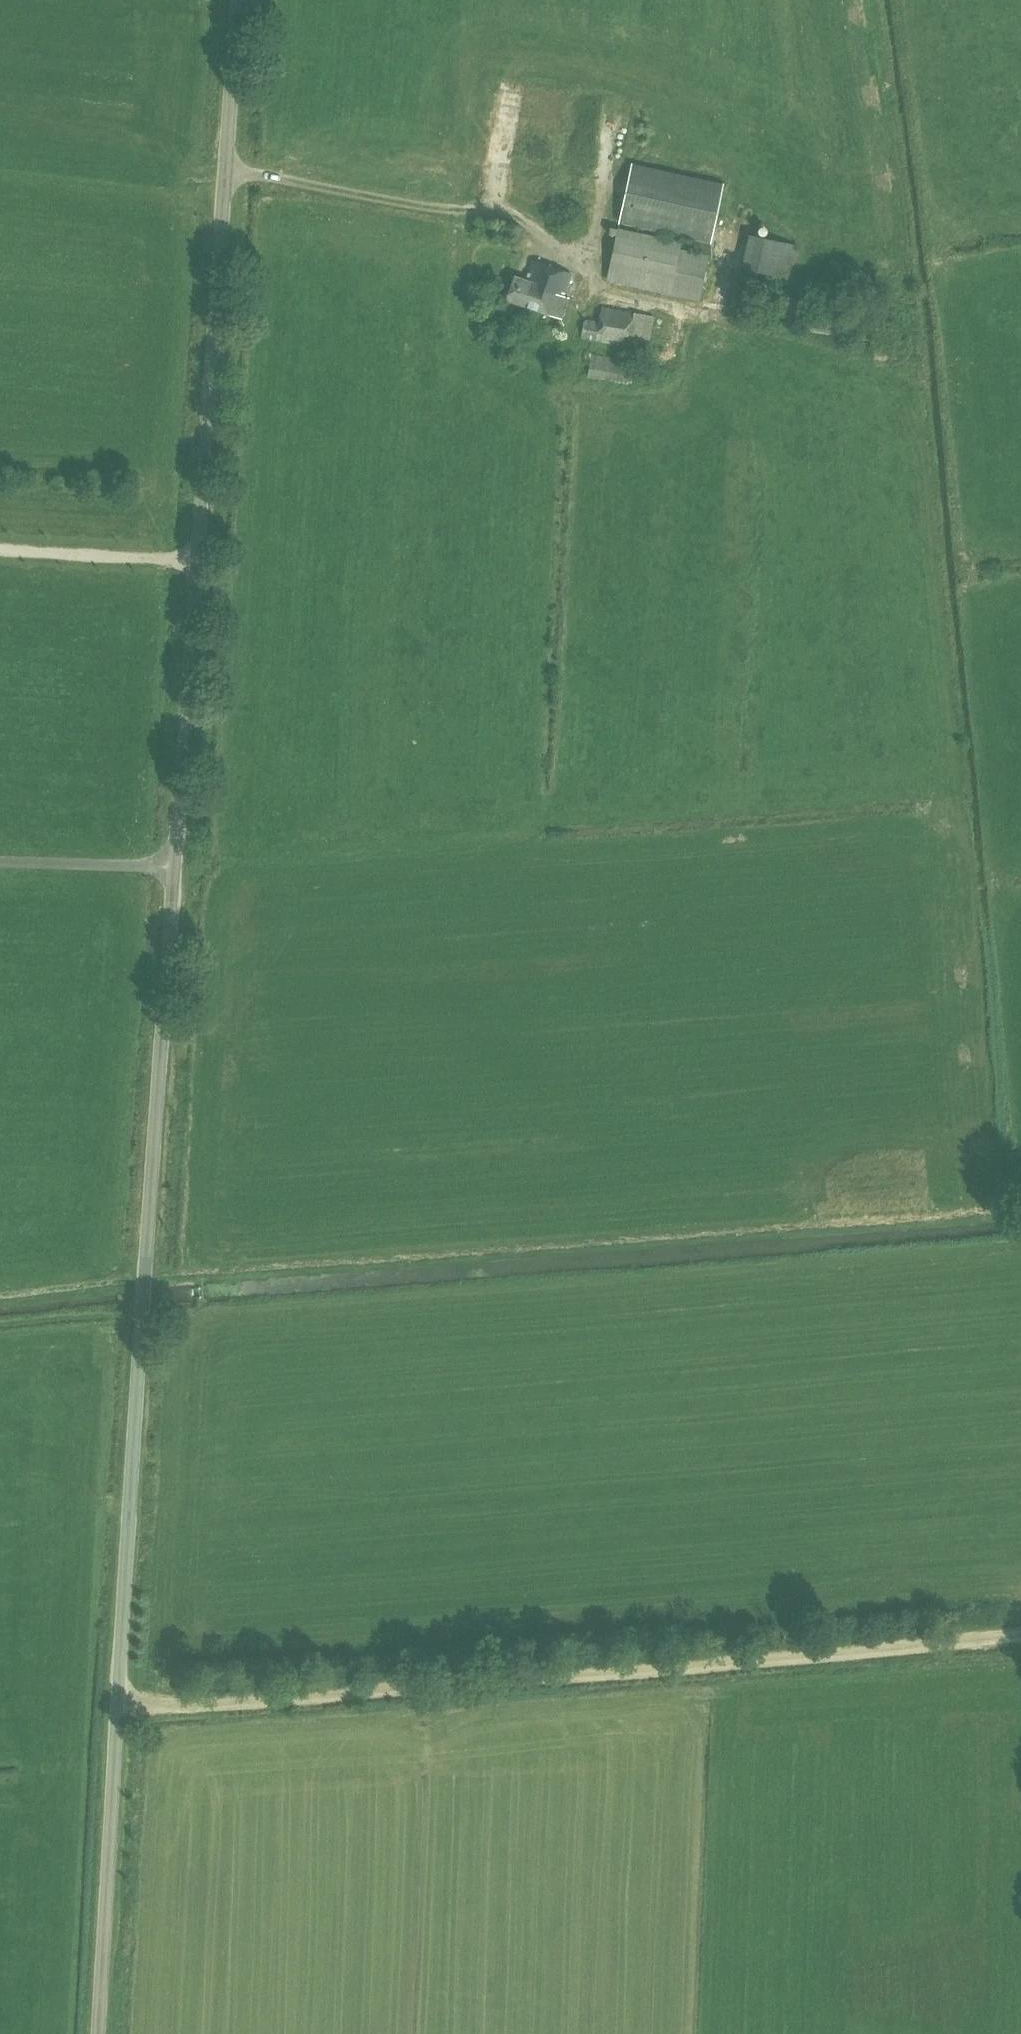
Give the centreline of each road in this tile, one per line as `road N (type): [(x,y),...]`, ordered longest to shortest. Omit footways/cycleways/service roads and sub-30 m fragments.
road 1 (unclassified): [(93,2033),(170,869),(239,0)]
road 2 (track): [(115,1705),(320,1697),(1020,1636)]

